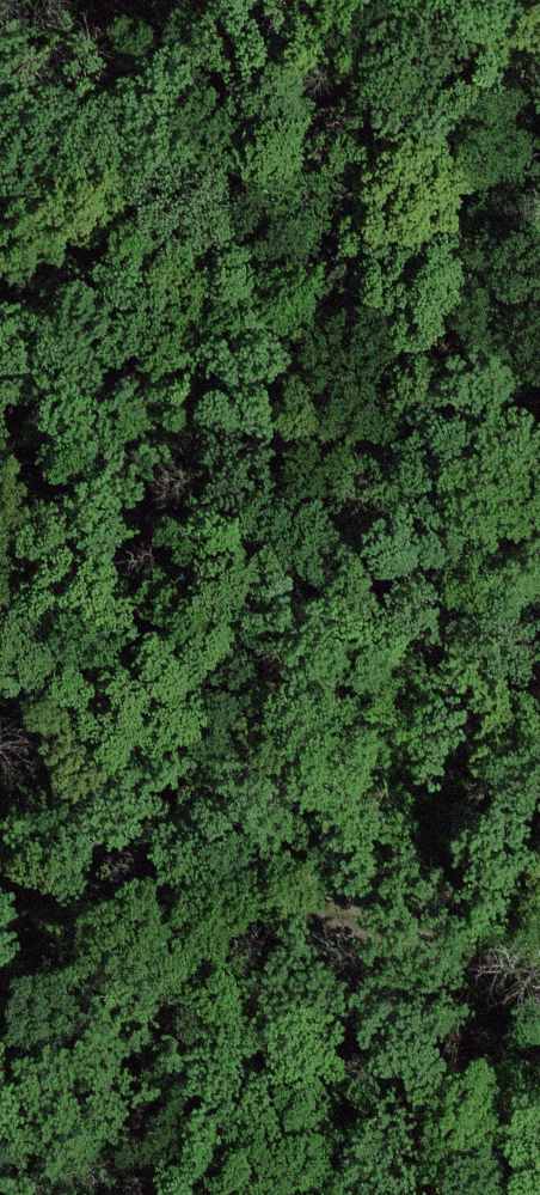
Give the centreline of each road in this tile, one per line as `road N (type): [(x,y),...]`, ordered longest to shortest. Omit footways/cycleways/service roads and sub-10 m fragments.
road 1 (track): [(539,978),(360,924),(281,878),(234,835),(190,789),(47,454),(0,415)]
road 2 (track): [(417,0),(402,301),(410,420),(437,509),(539,674)]

